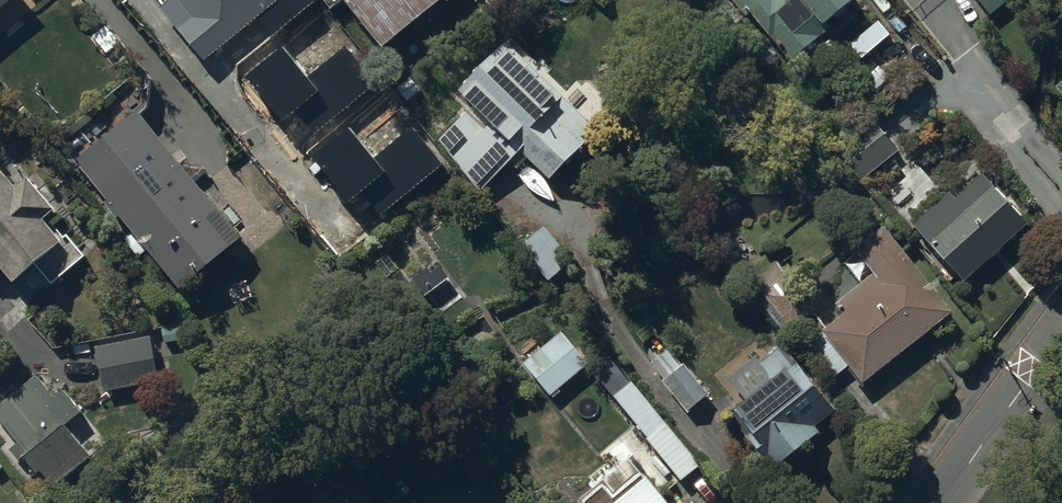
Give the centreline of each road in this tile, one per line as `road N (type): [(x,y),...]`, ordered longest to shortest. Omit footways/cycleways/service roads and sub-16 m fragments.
road 1 (unclassified): [(1061,339),(943,502)]

